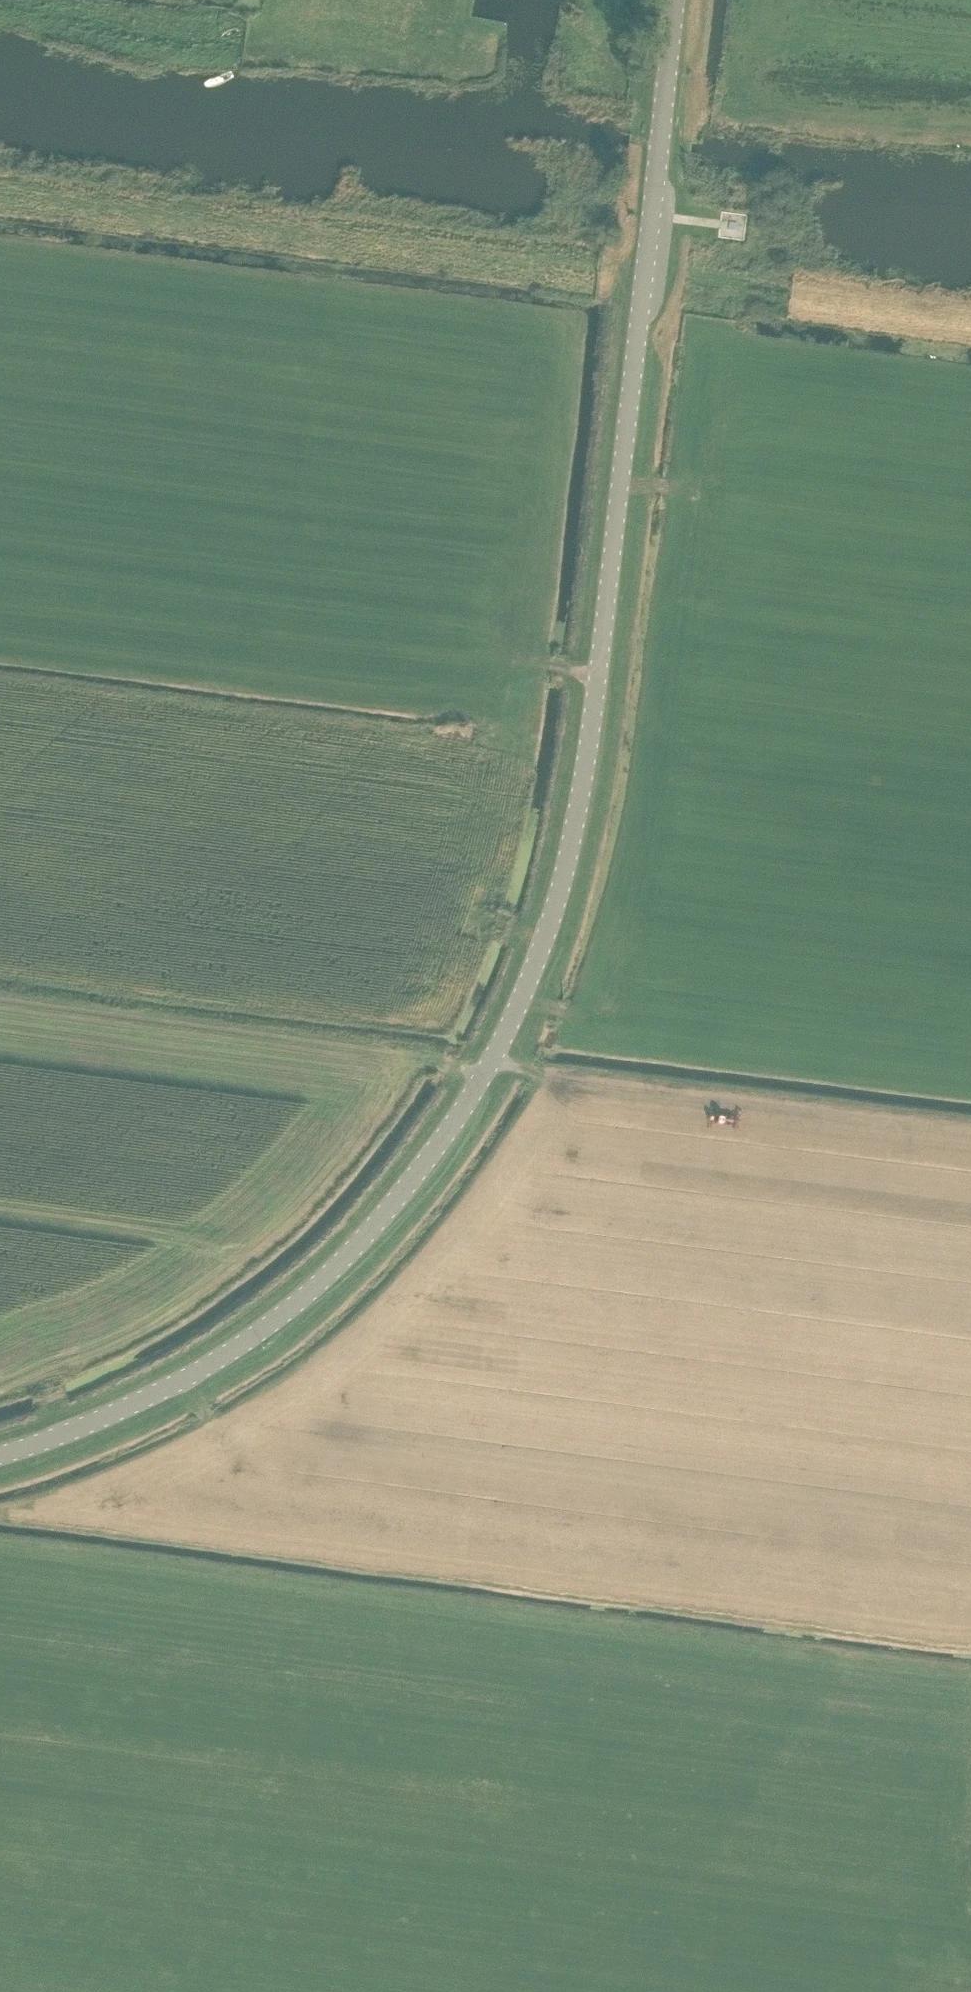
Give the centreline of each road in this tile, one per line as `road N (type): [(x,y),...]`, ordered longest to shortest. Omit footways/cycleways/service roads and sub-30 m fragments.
road 1 (tertiary): [(0,1456),(72,1434),(189,1381),(297,1307),(410,1191),(483,1083),(526,998),(574,851),(592,747),(678,0)]

